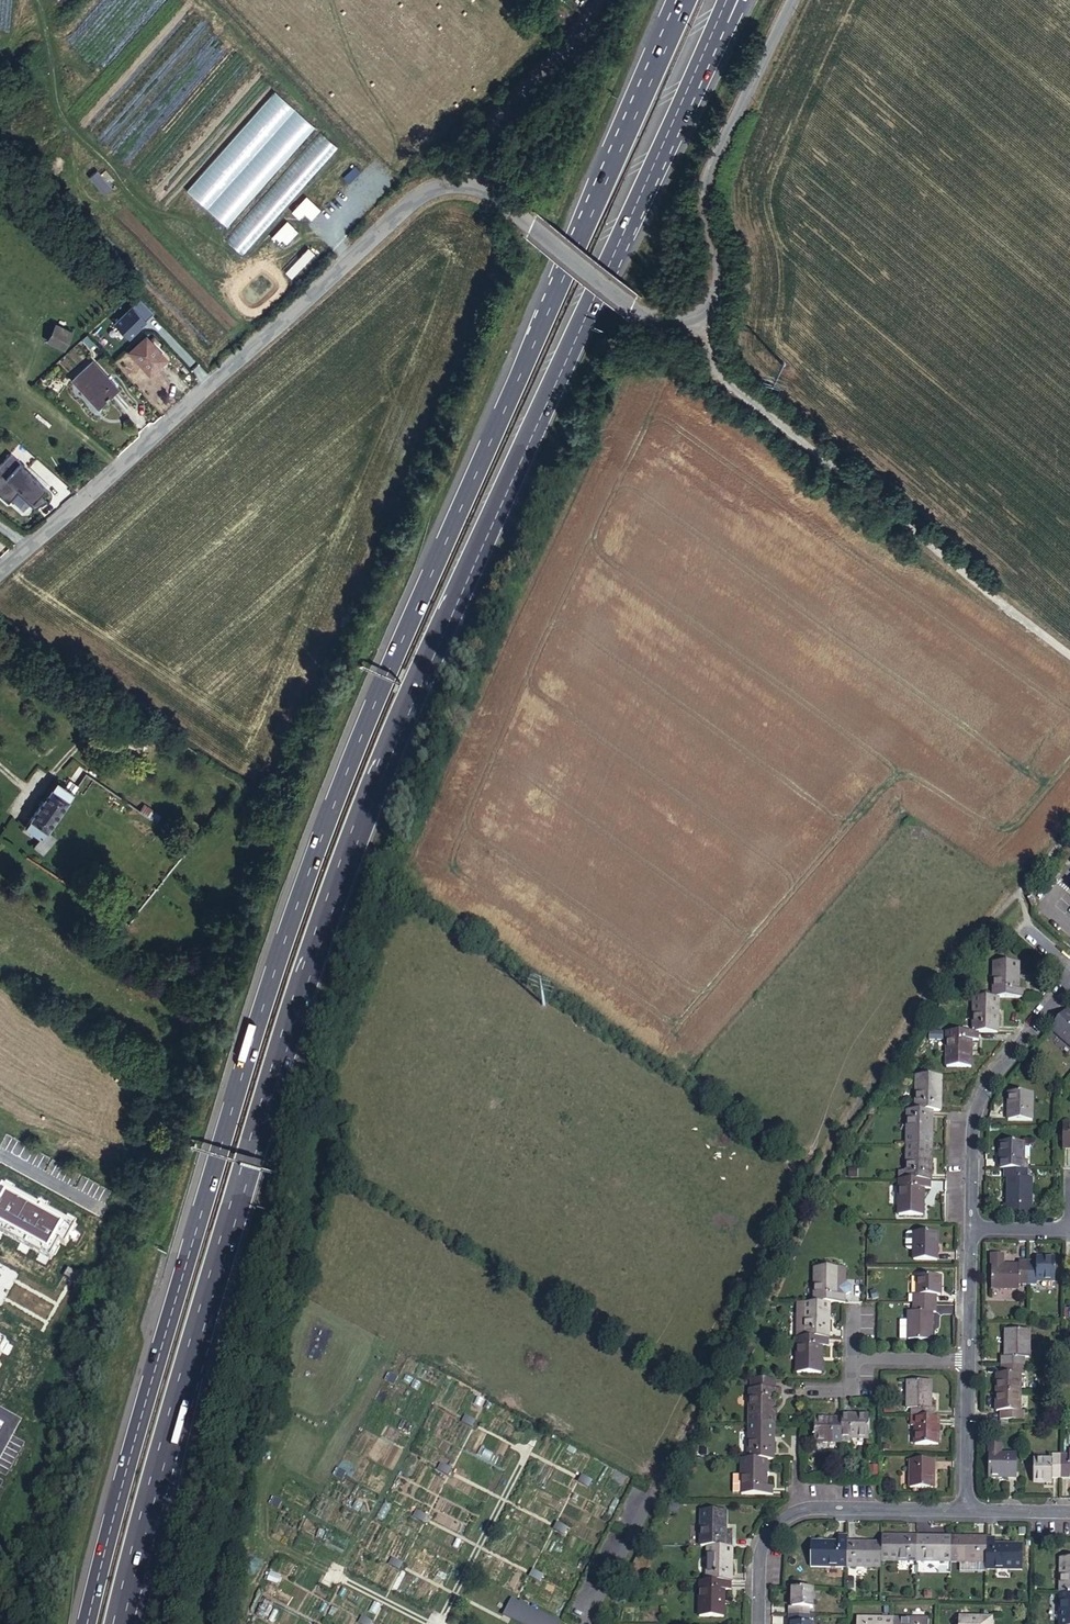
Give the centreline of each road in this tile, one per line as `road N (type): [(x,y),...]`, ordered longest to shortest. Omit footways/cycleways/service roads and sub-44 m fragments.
road 1 (trunk): [(689,0),(335,805),(235,1105),(88,1623)]
road 2 (trunk): [(121,1623),(221,1258),(371,798),(724,17)]
road 3 (unclassified): [(0,570),(429,189),(466,186),(657,319),(696,316),(716,272),(703,188),(789,0)]
road 4 (residential): [(756,1623),(757,1554),(782,1518),(812,1507),(970,1510)]
road 5 (residential): [(1069,985),(986,1088),(974,1117),(974,1226)]
road 6 (residential): [(969,1362),(970,1510)]
road 7 (residential): [(974,1226),(969,1362)]

